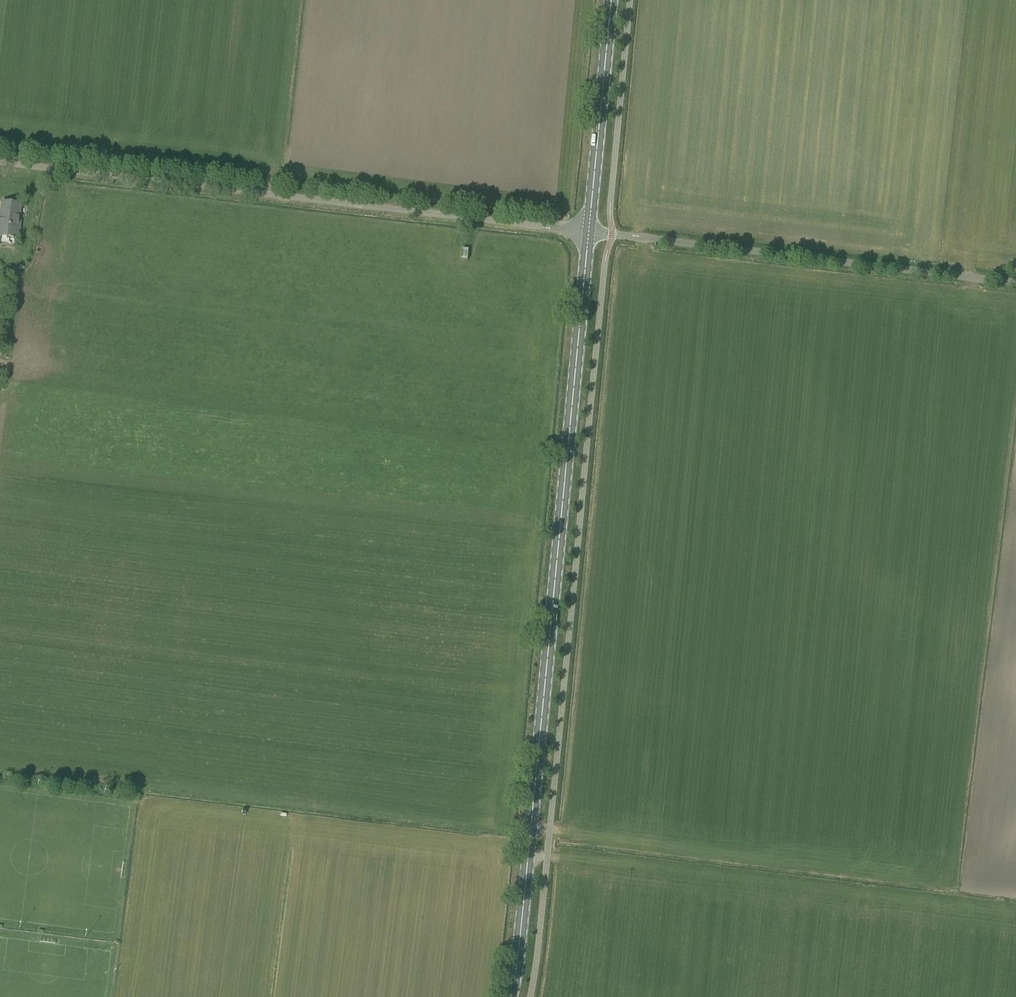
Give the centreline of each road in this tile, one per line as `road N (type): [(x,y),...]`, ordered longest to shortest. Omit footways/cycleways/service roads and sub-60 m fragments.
road 1 (primary): [(512,996),(589,233)]
road 2 (track): [(589,233),(0,163)]
road 3 (unclassified): [(1015,285),(589,233)]
road 4 (primary): [(589,233),(612,0)]

